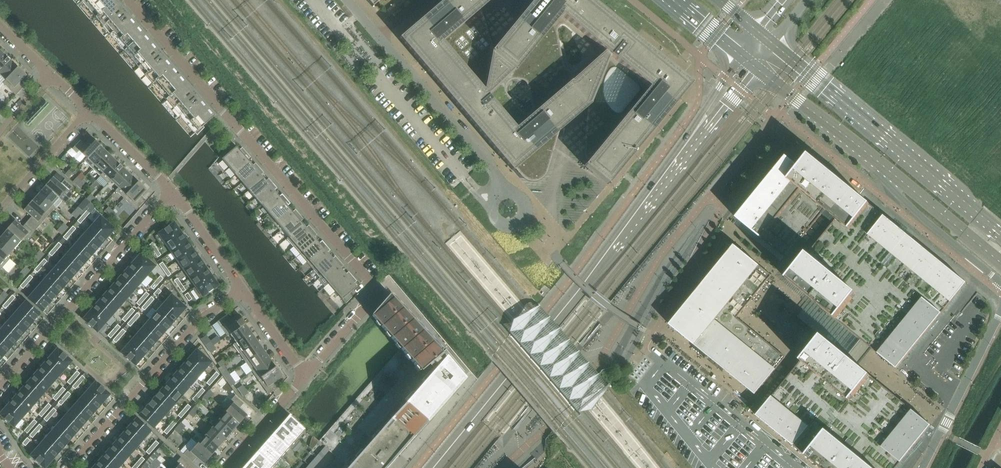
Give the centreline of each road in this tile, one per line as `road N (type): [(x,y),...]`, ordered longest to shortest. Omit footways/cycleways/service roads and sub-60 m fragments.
road 1 (residential): [(305,377),(368,305),(372,288),(127,0)]
road 2 (tertiary): [(433,467),(692,138)]
road 3 (secondary): [(1000,231),(774,45)]
road 4 (residential): [(173,192),(0,386)]
road 5 (residential): [(508,192),(347,0)]
road 6 (residential): [(69,467),(200,320),(243,290)]
road 7 (residential): [(1000,312),(923,467)]
road 8 (residential): [(884,168),(891,190),(1000,284)]
road 9 (secondary): [(754,68),(884,168)]
road 10 (secondary): [(884,168),(1000,264)]
road 11 (residential): [(0,210),(88,111)]
road 12 (residential): [(243,290),(173,192)]
road 13 (residential): [(226,467),(305,377)]

